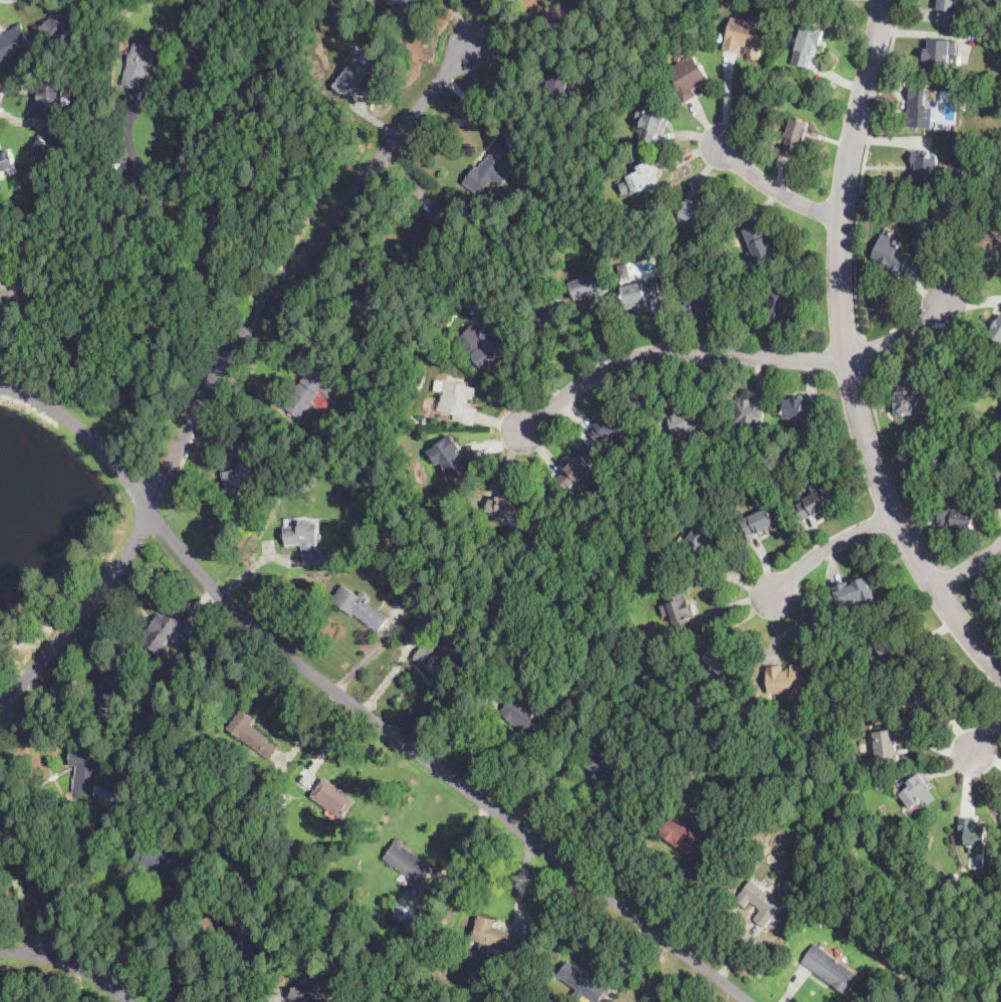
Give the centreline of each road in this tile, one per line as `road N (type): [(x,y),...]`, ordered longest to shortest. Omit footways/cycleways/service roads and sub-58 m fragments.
road 1 (residential): [(0,384),(55,406),(82,429),(255,629),(749,1001)]
road 2 (residential): [(0,722),(119,568),(224,364),(475,44)]
road 3 (residential): [(883,0),(842,214),(841,312),(853,392),(894,517),(1000,673)]
road 4 (residential): [(941,304),(898,336),(823,358),(670,347),(627,355),(522,426)]
road 5 (residential): [(42,957),(40,905),(0,812)]
road 6 (residential): [(894,517),(846,537),(773,594)]
road 7 (residential): [(129,1001),(68,963),(0,953)]
road 8 (residential): [(842,214),(782,193),(723,145)]

